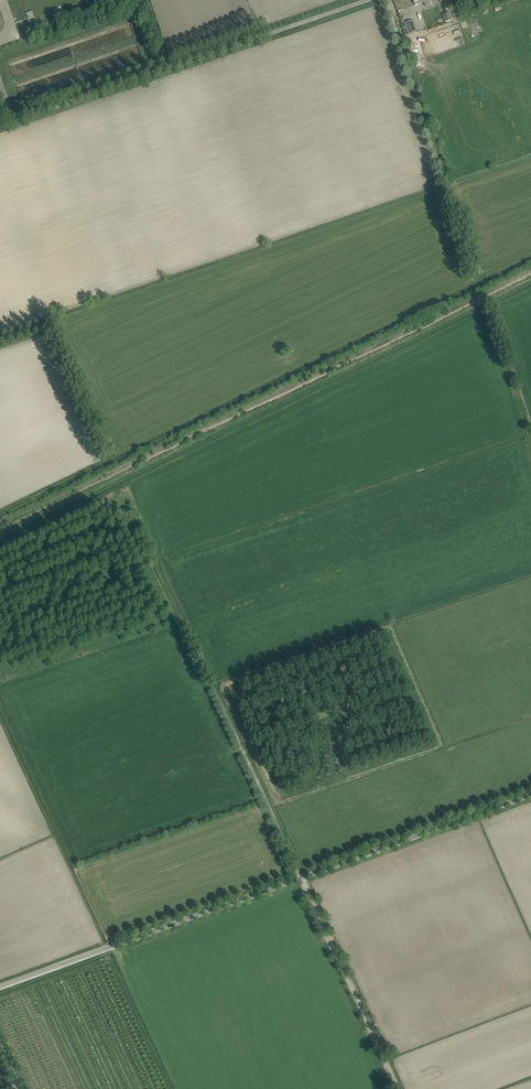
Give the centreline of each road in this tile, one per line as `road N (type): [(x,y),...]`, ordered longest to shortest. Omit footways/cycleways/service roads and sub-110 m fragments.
road 1 (track): [(530,275),(0,533)]
road 2 (unclassified): [(0,987),(530,790)]
road 3 (unclassified): [(0,120),(366,0)]
road 4 (track): [(384,0),(475,274)]

